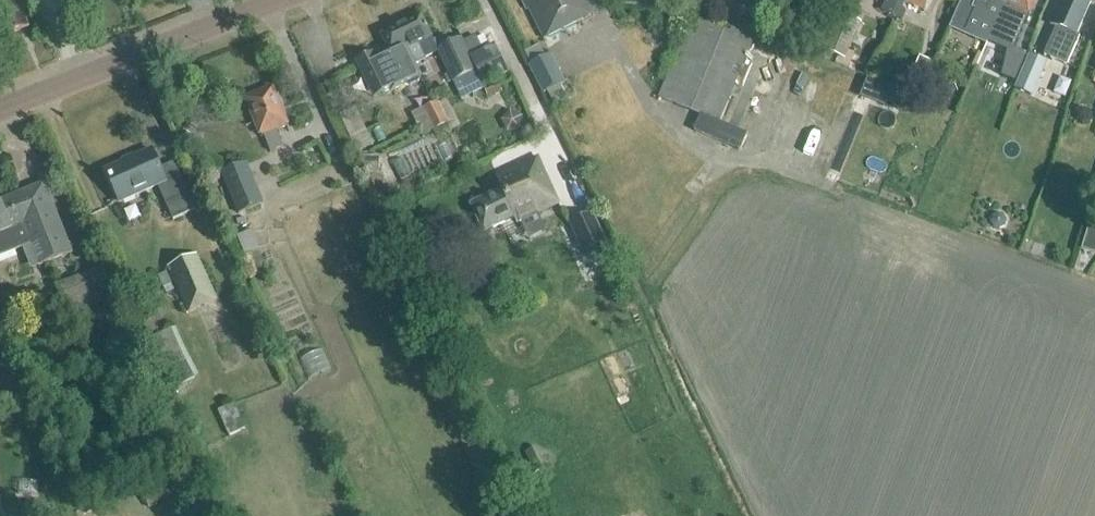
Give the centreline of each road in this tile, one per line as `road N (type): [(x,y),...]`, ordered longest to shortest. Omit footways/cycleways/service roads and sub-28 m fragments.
road 1 (tertiary): [(0,110),(282,0)]

